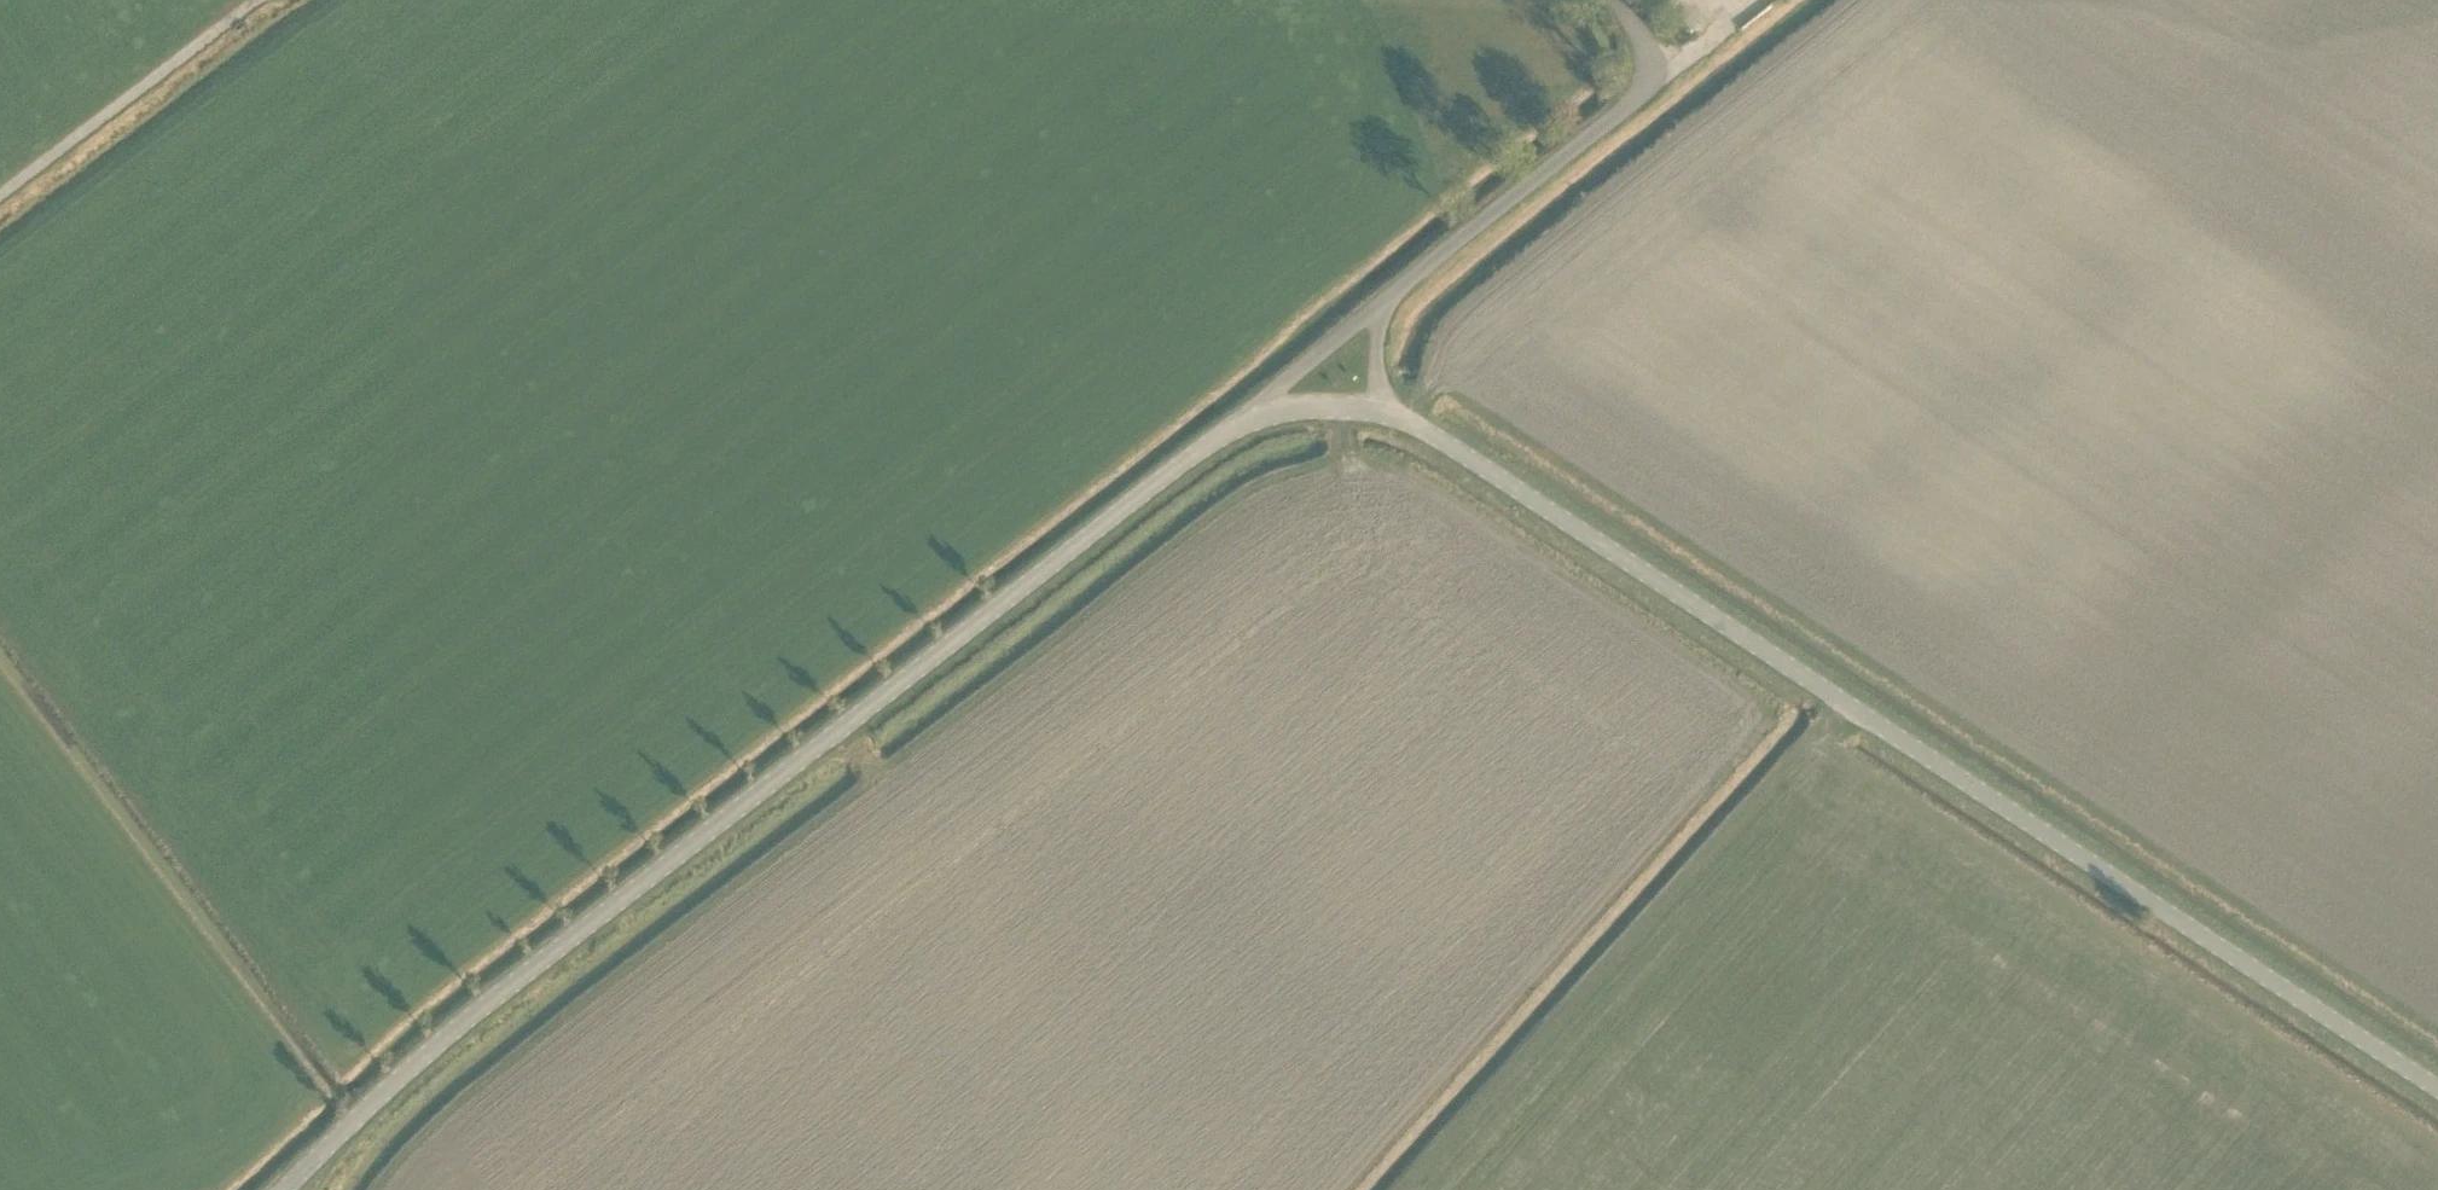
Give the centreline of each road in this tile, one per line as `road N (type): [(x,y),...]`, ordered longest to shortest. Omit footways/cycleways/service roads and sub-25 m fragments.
road 1 (tertiary): [(2437,1096),(1426,436),(1376,413)]
road 2 (tertiary): [(290,1189),(481,1015),(1224,437)]
road 3 (unclassified): [(1377,314),(1666,79)]
road 4 (unclassified): [(1224,437),(1377,314)]
road 5 (tertiary): [(1224,437),(1294,413),(1376,413)]

